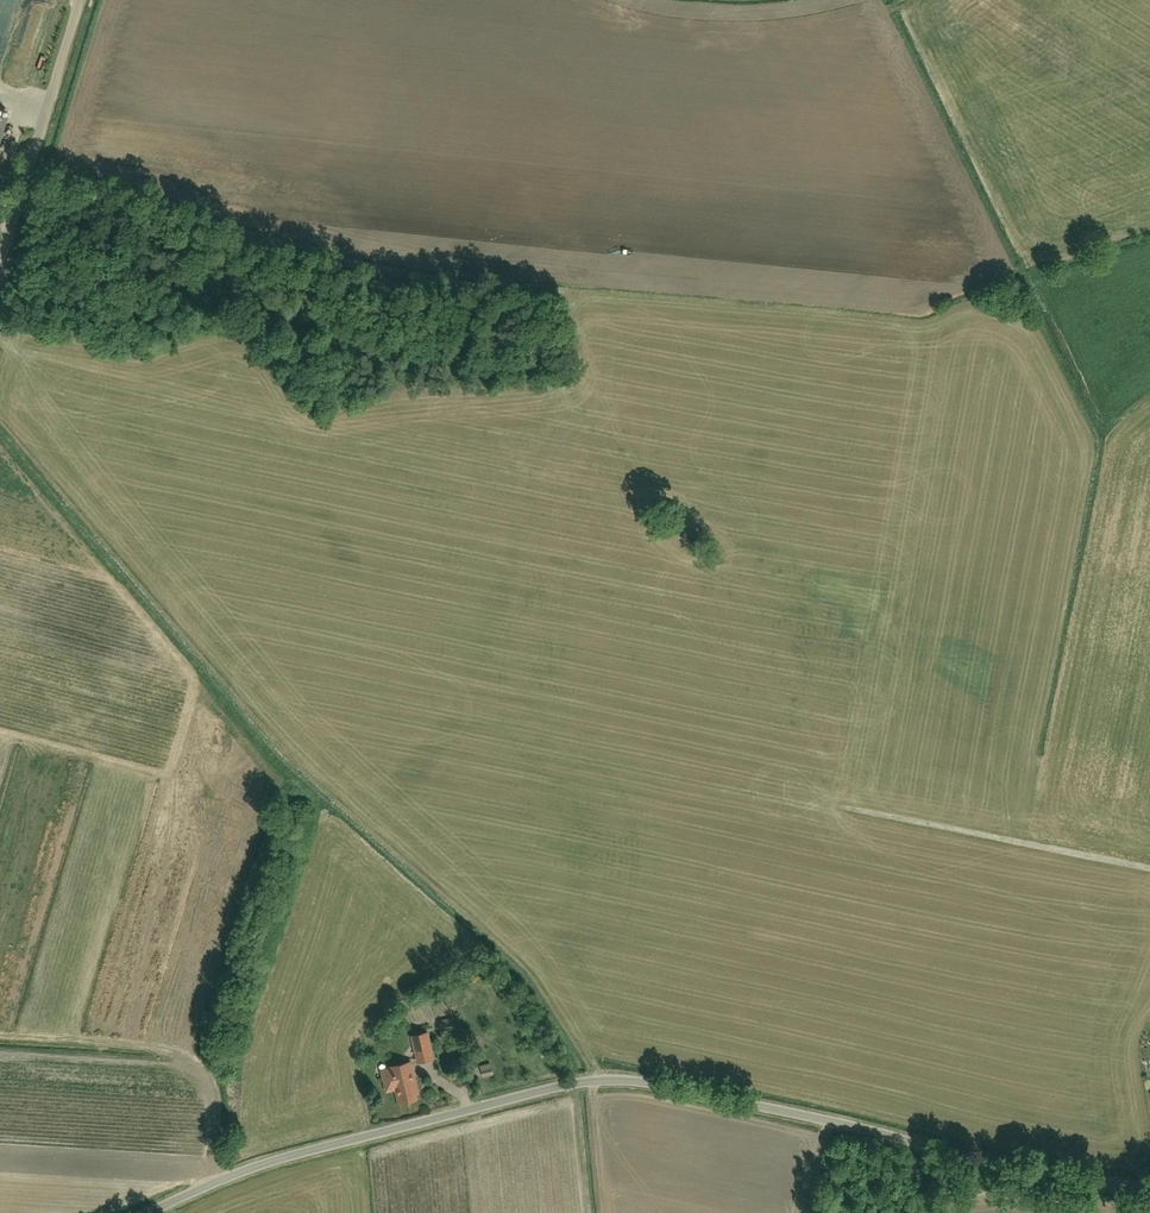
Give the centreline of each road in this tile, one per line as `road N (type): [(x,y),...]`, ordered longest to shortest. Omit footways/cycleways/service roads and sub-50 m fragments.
road 1 (unclassified): [(1149,1193),(1018,1180),(634,1087),(510,1103),(255,1167),(137,1212)]
road 2 (unclassified): [(0,268),(81,0)]

